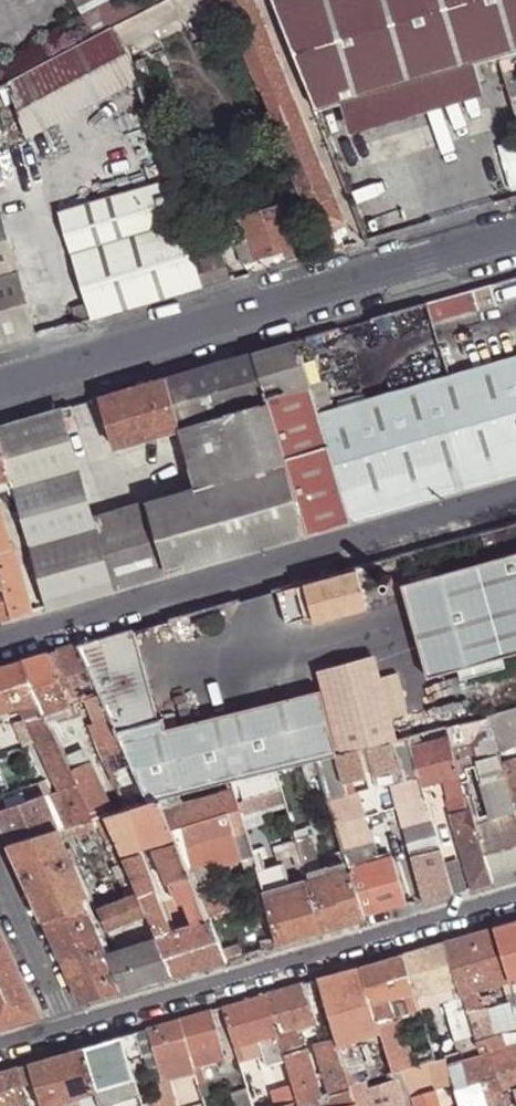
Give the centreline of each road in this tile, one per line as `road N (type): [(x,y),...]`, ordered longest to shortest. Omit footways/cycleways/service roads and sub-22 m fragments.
road 1 (residential): [(0,384),(515,234)]
road 2 (residential): [(515,494),(0,641)]
road 3 (residential): [(515,898),(67,1030)]
road 4 (residential): [(67,1030),(0,879)]

